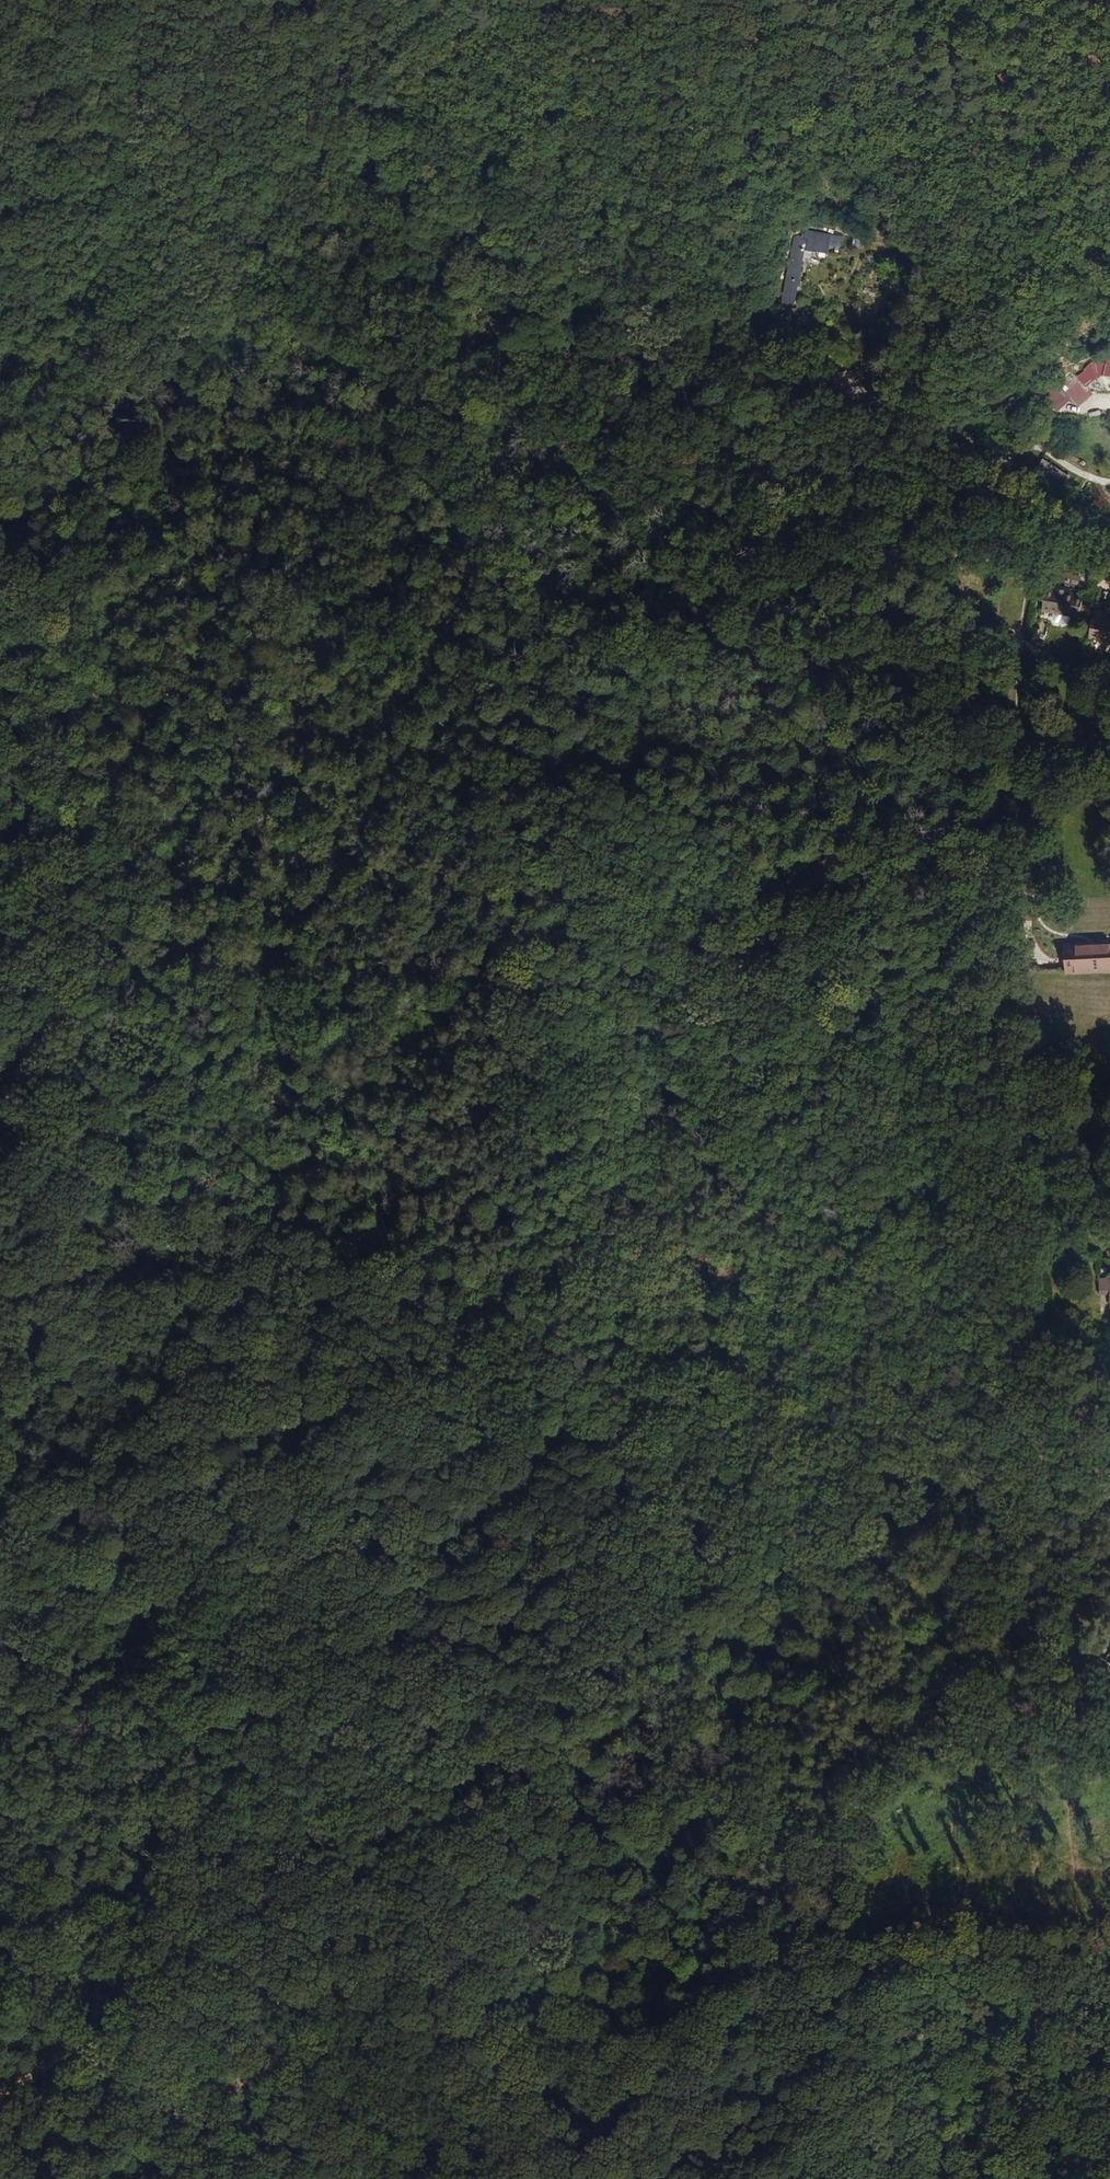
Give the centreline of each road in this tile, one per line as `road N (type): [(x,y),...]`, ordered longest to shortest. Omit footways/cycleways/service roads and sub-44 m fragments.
road 1 (track): [(852,1401),(779,1437),(725,1503),(672,1658),(581,1829),(514,1915),(404,1974),(76,2044)]
road 2 (track): [(1058,965),(1042,963),(1032,949),(1017,670),(1040,534),(1051,523),(1092,518)]
road 3 (track): [(453,1350),(694,1360),(852,1401)]
road 4 (residential): [(1109,530),(859,370)]
road 5 (track): [(1109,1362),(852,1401)]

